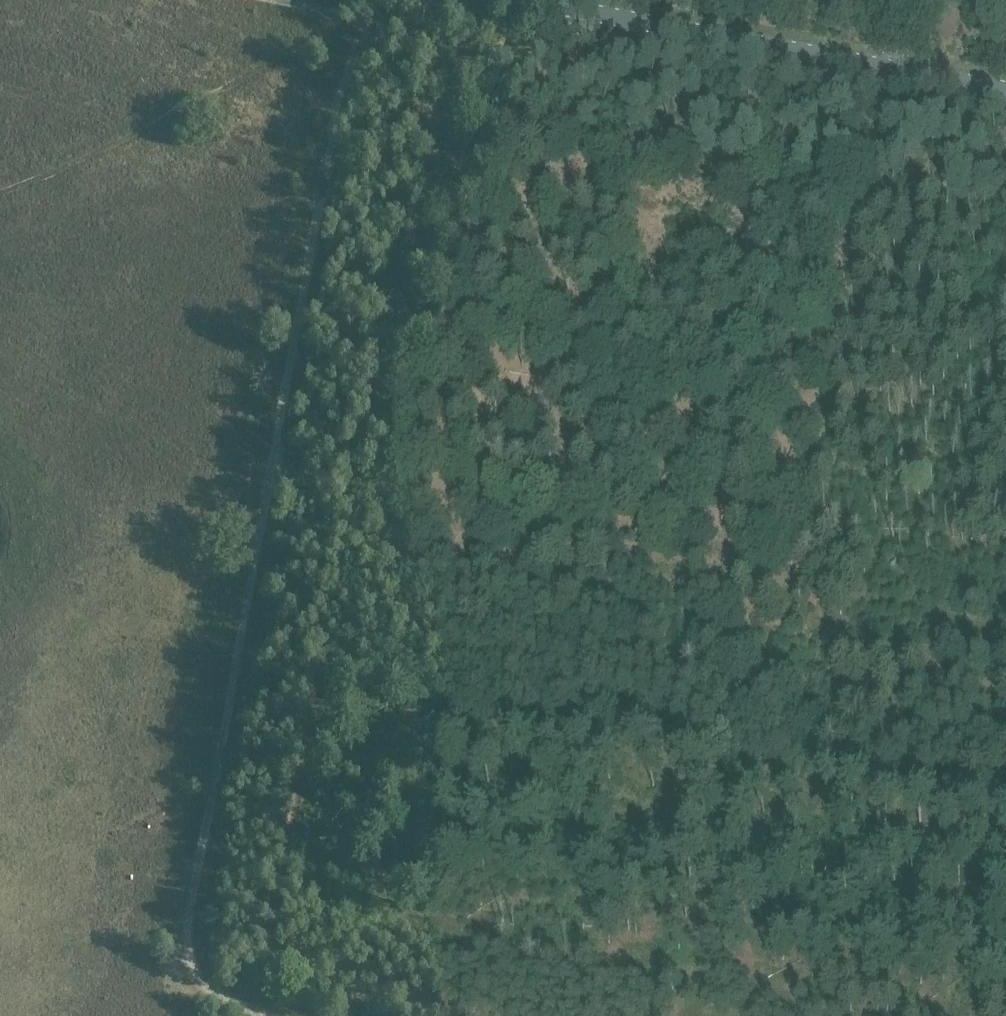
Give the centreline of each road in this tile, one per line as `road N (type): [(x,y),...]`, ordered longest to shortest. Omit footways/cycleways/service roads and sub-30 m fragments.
road 1 (tertiary): [(1005,89),(533,0)]

